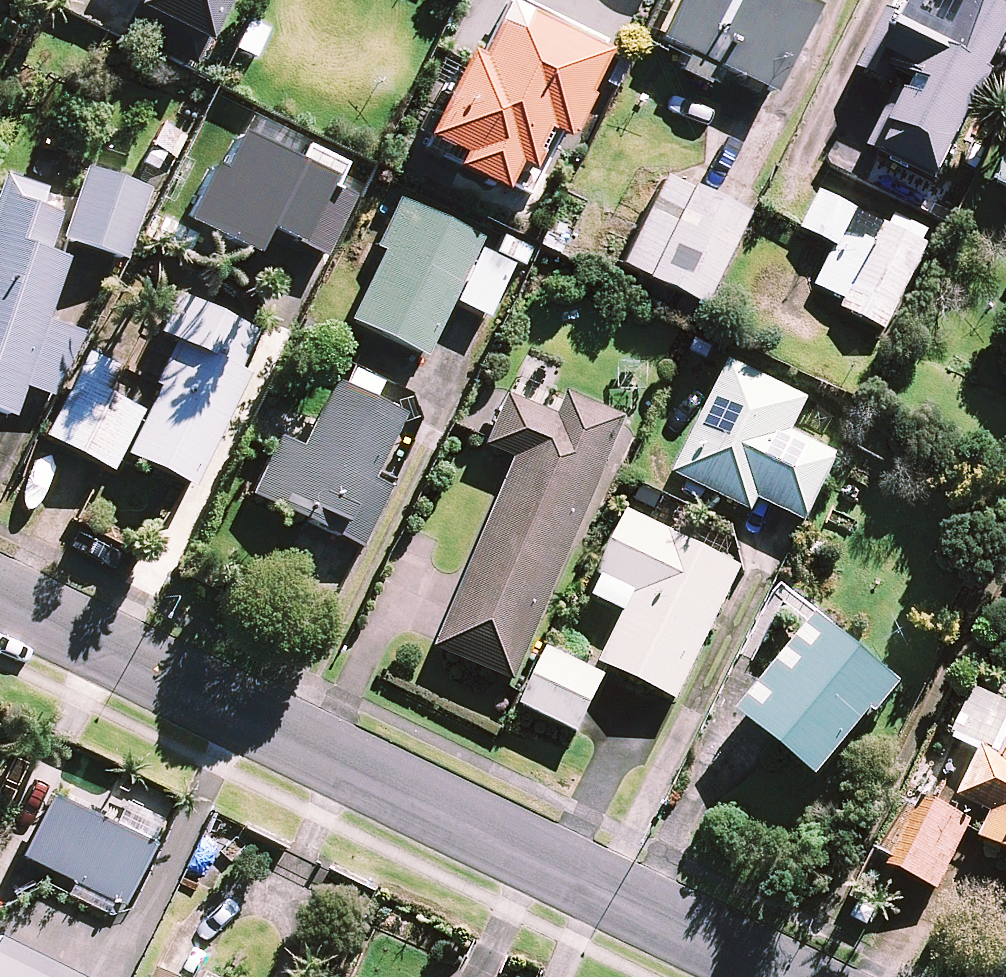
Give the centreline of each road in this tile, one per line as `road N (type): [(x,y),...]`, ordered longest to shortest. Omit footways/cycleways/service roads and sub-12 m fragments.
road 1 (residential): [(0,589),(789,976)]

